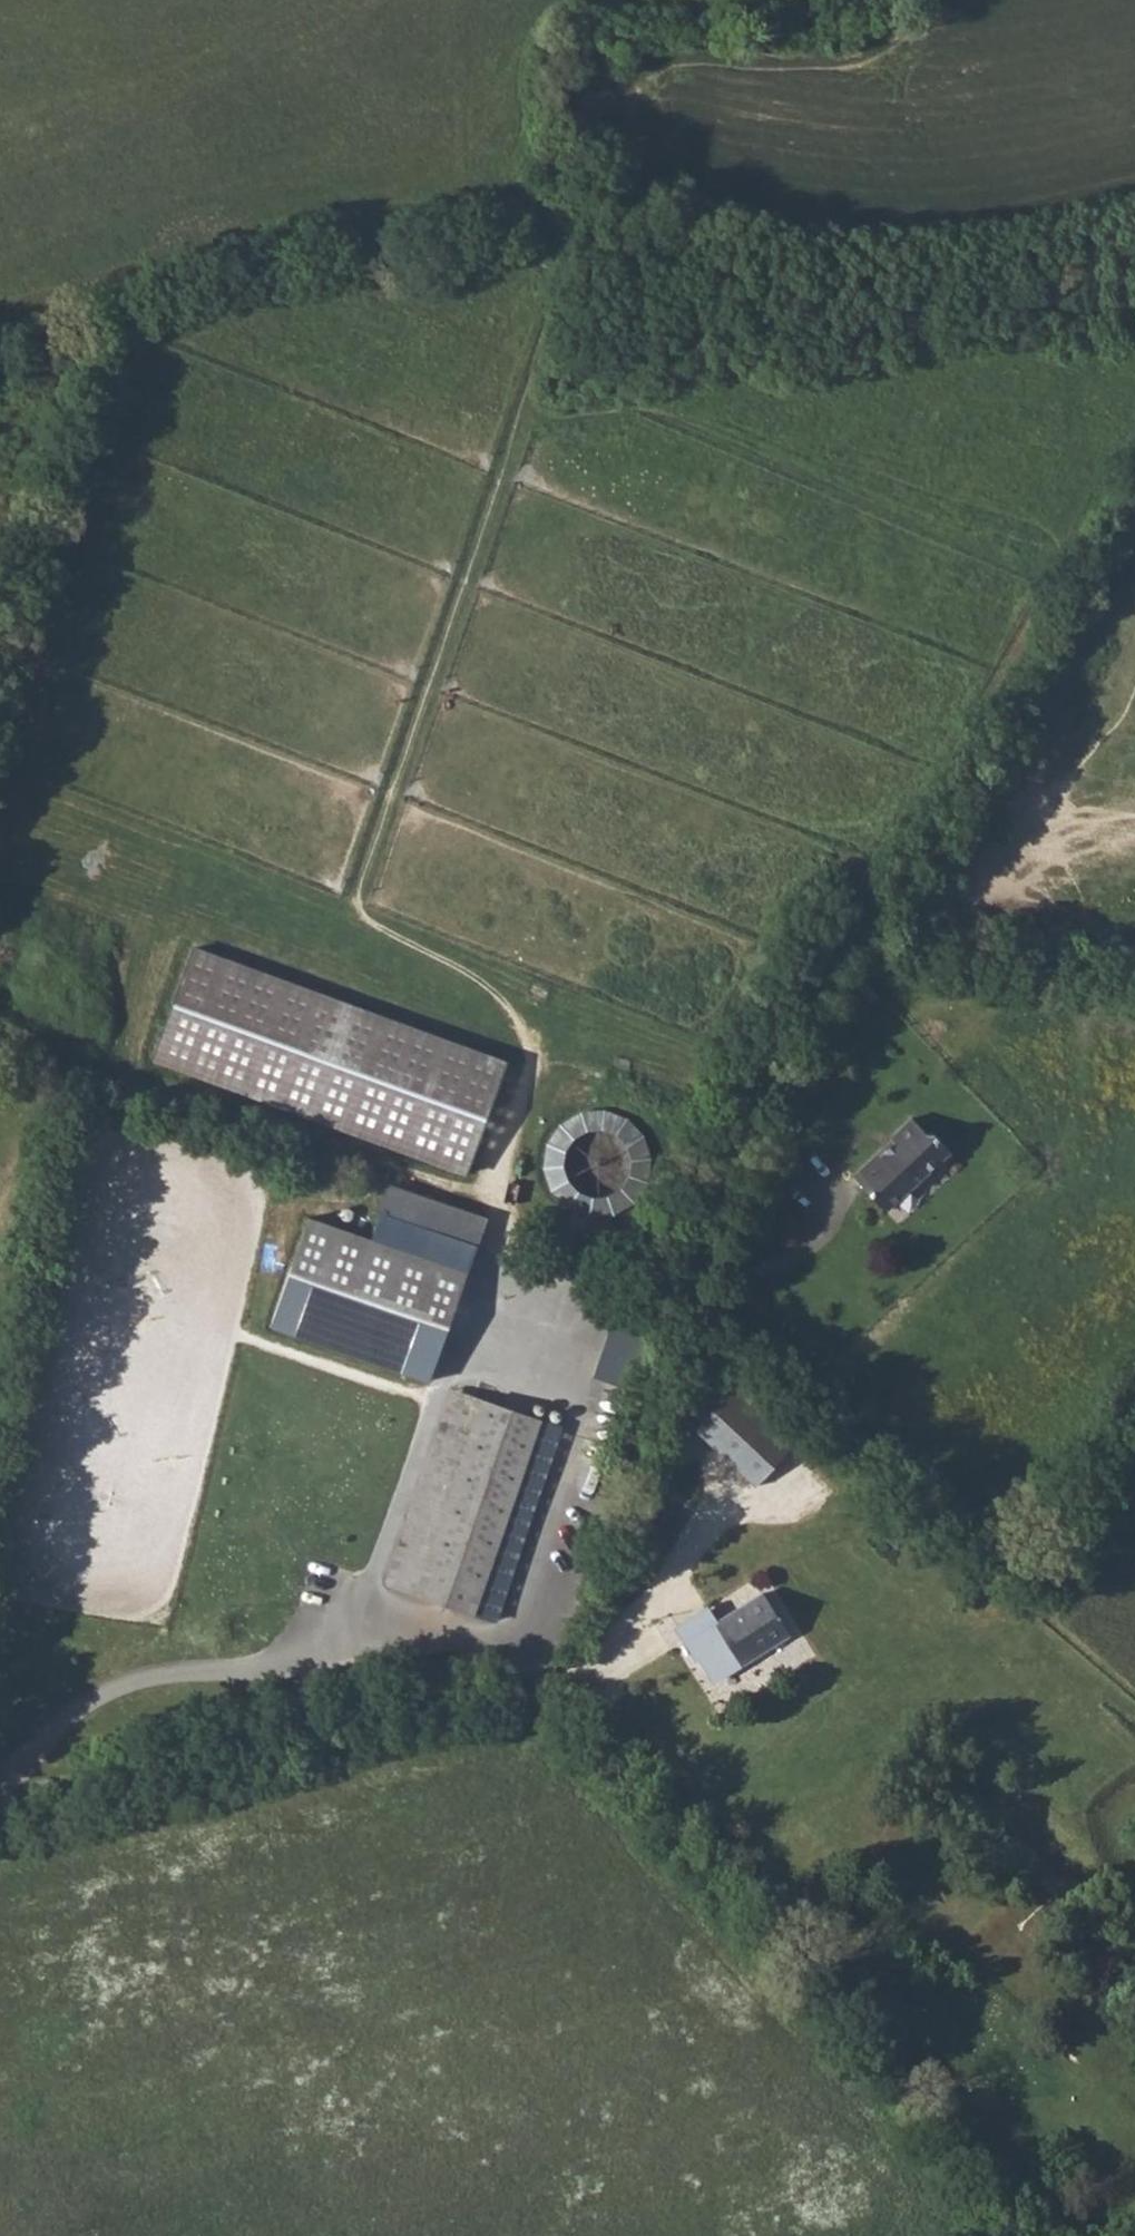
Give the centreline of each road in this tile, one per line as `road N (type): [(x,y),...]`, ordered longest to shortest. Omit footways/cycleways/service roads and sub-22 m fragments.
road 1 (unclassified): [(0,1787),(99,1691),(138,1679),(428,1629),(520,1652)]

